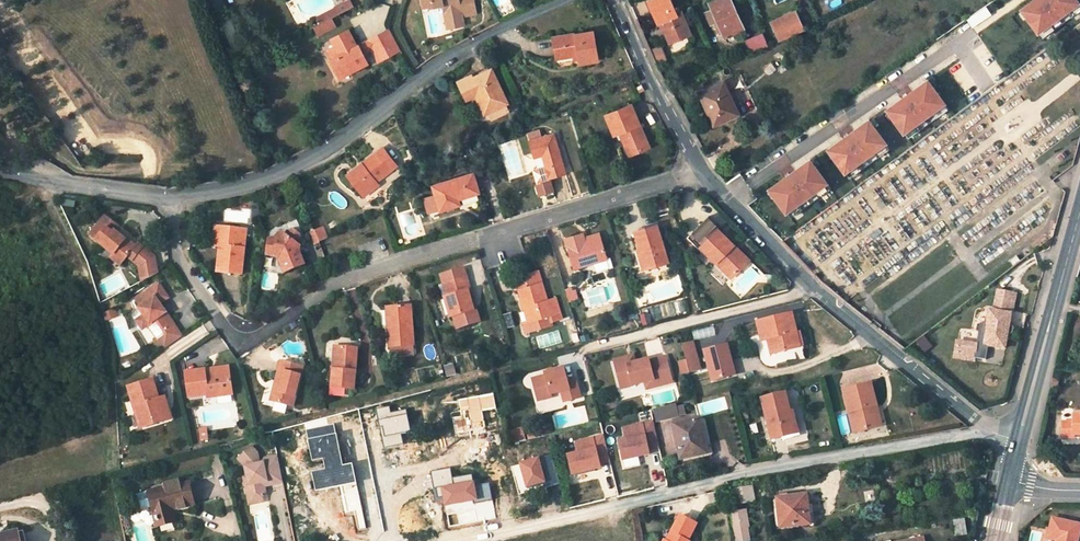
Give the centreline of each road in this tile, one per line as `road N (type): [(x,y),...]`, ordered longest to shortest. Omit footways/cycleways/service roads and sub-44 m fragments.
road 1 (residential): [(702,170),(333,281),(249,341),(232,337),(176,257),(171,197)]
road 2 (residential): [(469,540),(742,474),(984,428)]
road 3 (residential): [(171,197),(246,185),(332,147),(459,52),(564,0)]
road 4 (track): [(48,181),(110,361),(111,418)]
road 5 (secondary): [(1018,439),(1079,208)]
road 6 (residential): [(593,346),(812,285)]
road 7 (residential): [(984,428),(812,285)]
road 8 (residential): [(702,170),(617,0)]
road 9 (residential): [(812,285),(702,170)]
road 10 (residential): [(36,179),(171,197)]

